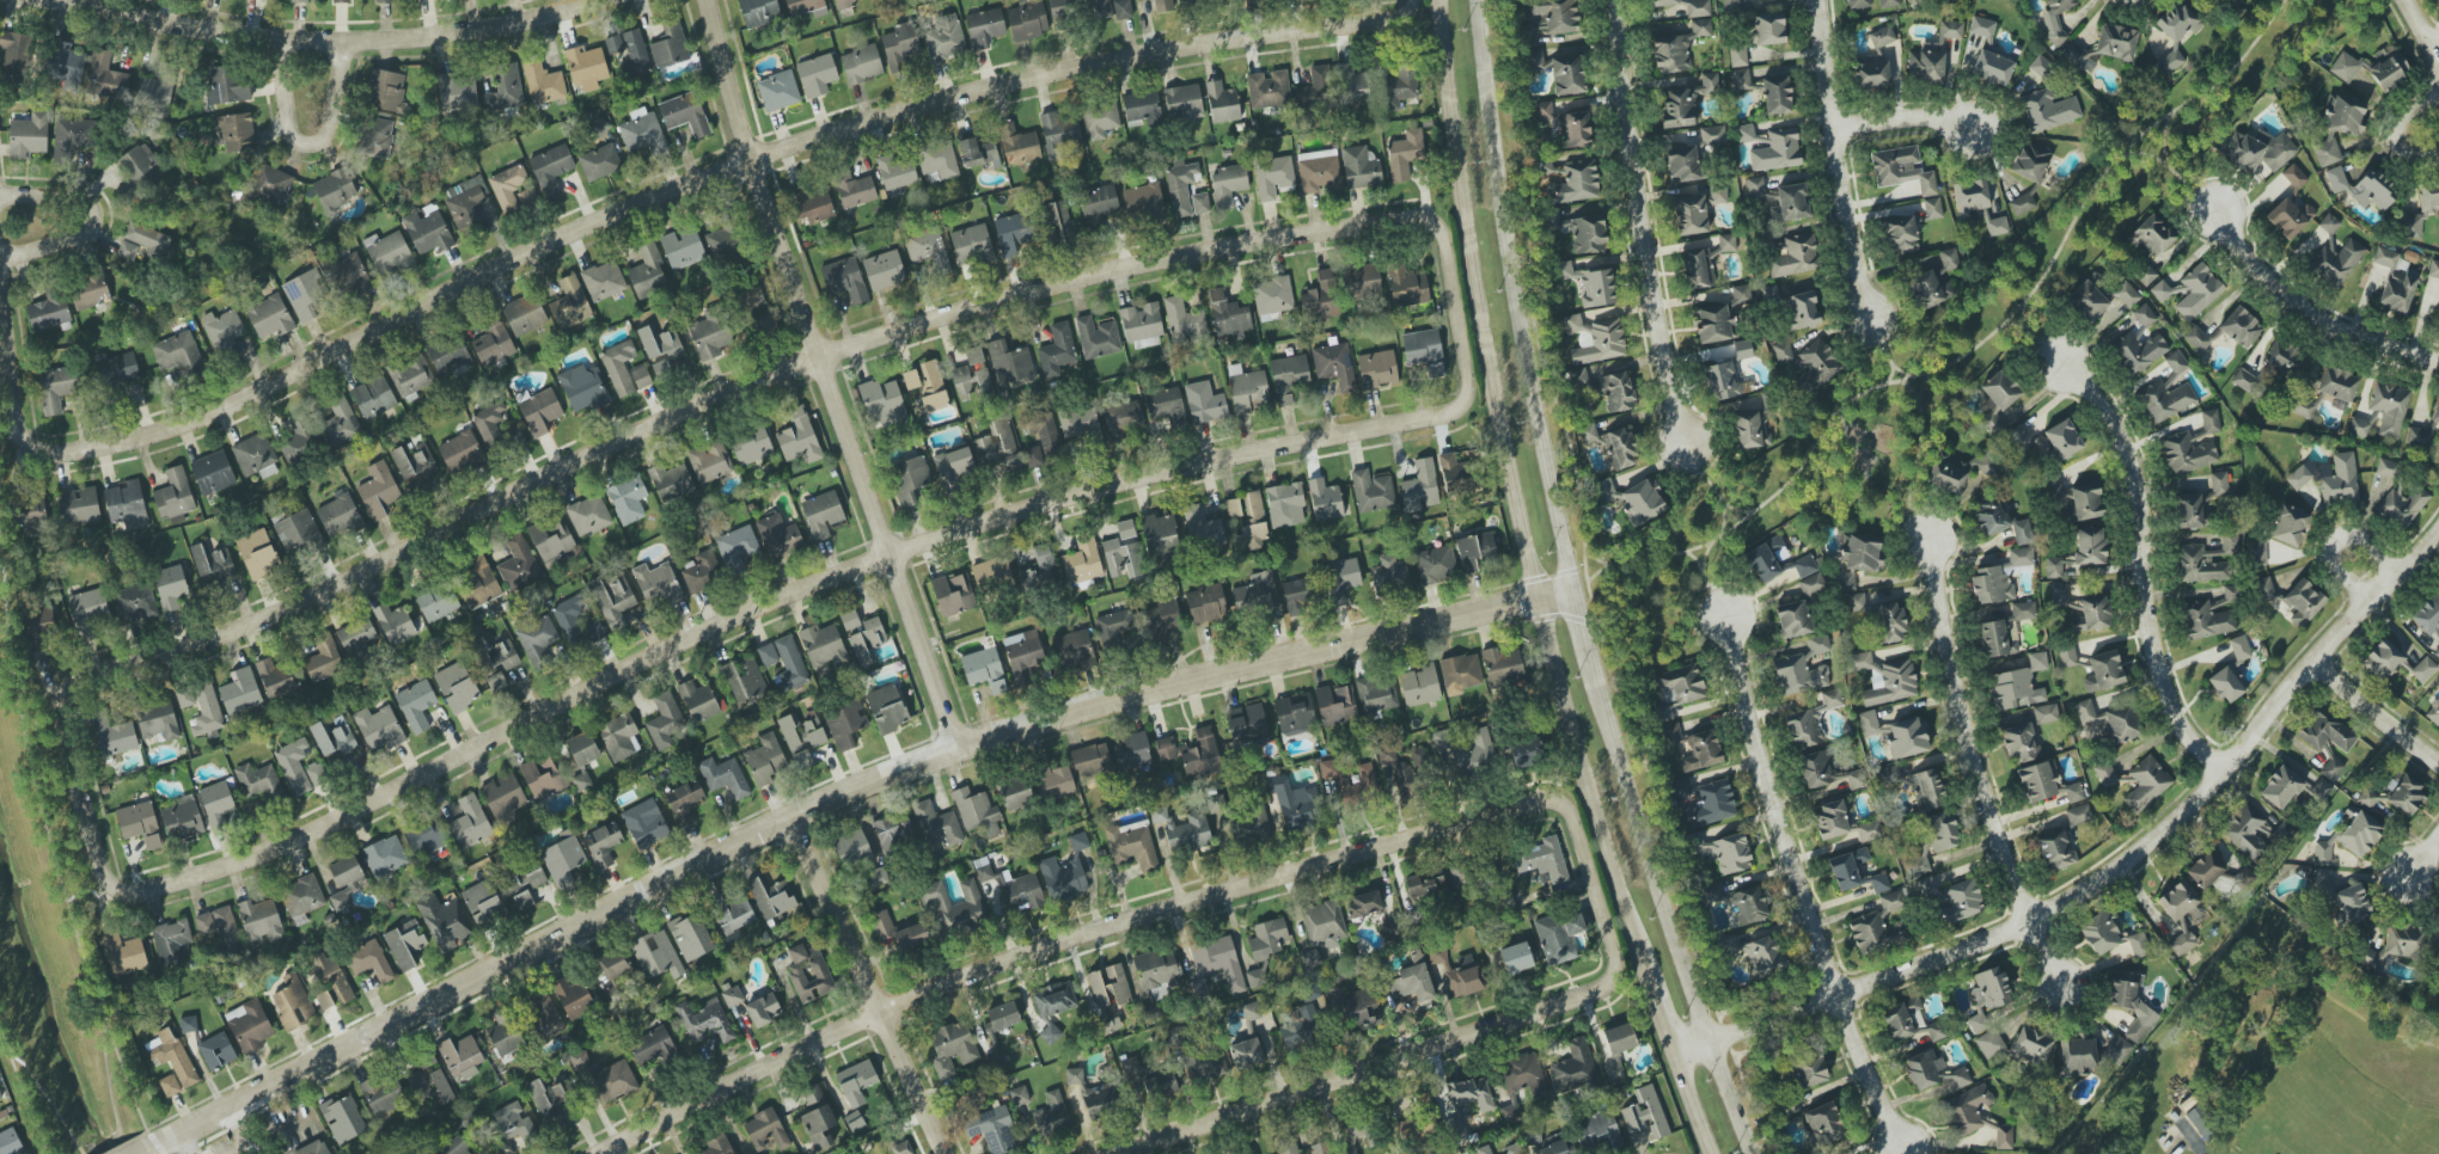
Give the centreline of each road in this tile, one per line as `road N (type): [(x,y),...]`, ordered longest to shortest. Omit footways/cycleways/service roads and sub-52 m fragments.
road 1 (residential): [(88,677),(225,634),(576,464),(819,358),(1068,283),(1292,238),(1434,221),(1445,241),(1459,311),(1471,387),(1465,411),(1324,442)]
road 2 (residential): [(145,1152),(843,793),(956,749),(1198,679),(1571,590)]
road 3 (residential): [(88,677),(66,696),(65,726),(103,874),(111,885),(151,890),(257,858),(722,626),(887,554),(1160,473),(1324,442)]
road 4 (residential): [(0,309),(13,412),(36,449),(68,454),(173,431),(537,252),(751,161),(1040,76),(1240,45)]
road 5 (residential): [(602,1153),(880,1011),(1107,925),(1559,803),(1573,818),(1620,965),(1604,987),(1505,1020)]
road 6 (secondary): [(1441,0),(1460,186),(1530,599),(1559,714),(1645,966)]
road 7 (residential): [(1673,1050),(2047,920),(2134,868),(2237,781),(2397,572),(2438,533)]
road 8 (residential): [(706,0),(751,161),(956,749)]
road 9 (secondary): [(1571,590),(1496,189),(1474,0)]
road 10 (residential): [(1724,613),(1759,771),(1838,996),(1919,1153)]
road 11 (residential): [(49,0),(208,31),(341,43),(531,22),(601,0)]
road 12 (secondary): [(1751,1153),(1628,816),(1591,669)]
road 13 (residential): [(1928,533),(1981,756),(2084,995)]
road 14 (residential): [(2058,358),(2095,389),(2126,460),(2192,728),(2237,781)]
road 15 (residential): [(1617,0),(1676,432)]
road 16 (residential): [(1109,1153),(1505,1020)]
road 17 (residential): [(944,1153),(794,818)]
road 18 (residential): [(1825,0),(1865,314)]
road 19 (residential): [(2215,210),(2237,254),(2349,339),(2438,362)]
road 20 (residential): [(341,43),(325,125),(307,145),(288,129),(274,39)]
road 21 (residential): [(0,260),(90,225),(85,202),(0,194)]
road 22 (residential): [(1416,0),(1411,14),(1393,23),(1240,45)]
road 23 (residential): [(2397,572),(2365,540),(2340,536),(2329,551),(2330,569),(2370,608)]
road 24 (residential): [(2322,667),(2438,765)]
road 25 (residential): [(1841,130),(1931,116),(1973,125)]
road 26 (residential): [(2438,147),(2401,151),(2392,131),(2410,102),(2438,92)]

